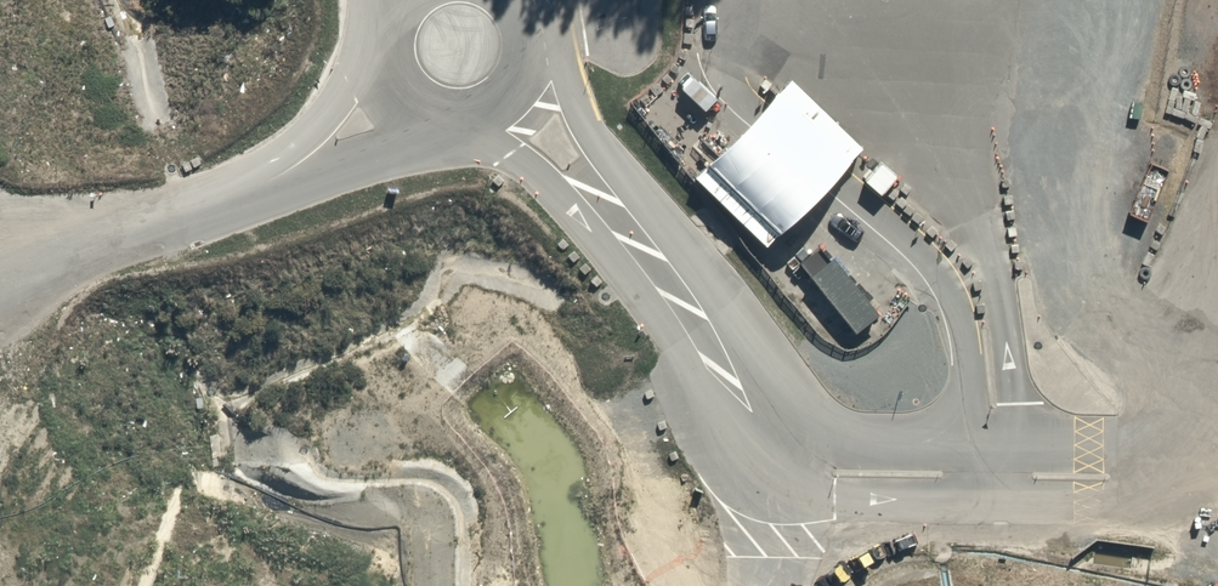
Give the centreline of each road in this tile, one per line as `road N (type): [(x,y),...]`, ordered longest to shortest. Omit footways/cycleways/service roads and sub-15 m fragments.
road 1 (unclassified): [(434,0),(535,114),(643,212),(745,368),(770,463),(759,585)]
road 2 (track): [(296,585),(402,477),(564,420),(758,418)]
road 3 (track): [(766,585),(991,475),(1197,409),(1217,412)]

